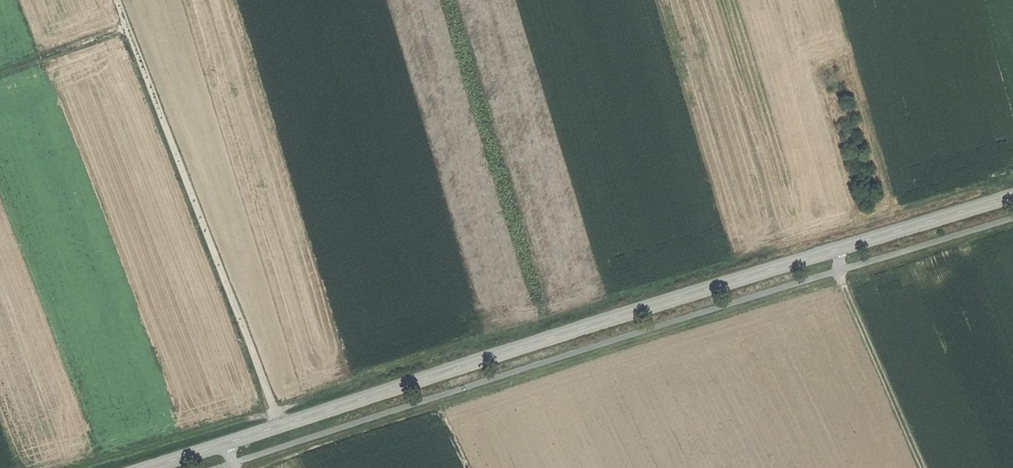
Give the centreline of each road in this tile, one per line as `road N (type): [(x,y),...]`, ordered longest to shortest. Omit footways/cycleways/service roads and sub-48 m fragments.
road 1 (tertiary): [(1012,197),(139,467)]
road 2 (track): [(124,0),(287,422)]
road 3 (track): [(923,467),(842,285),(837,250)]
road 4 (track): [(133,24),(0,72)]

